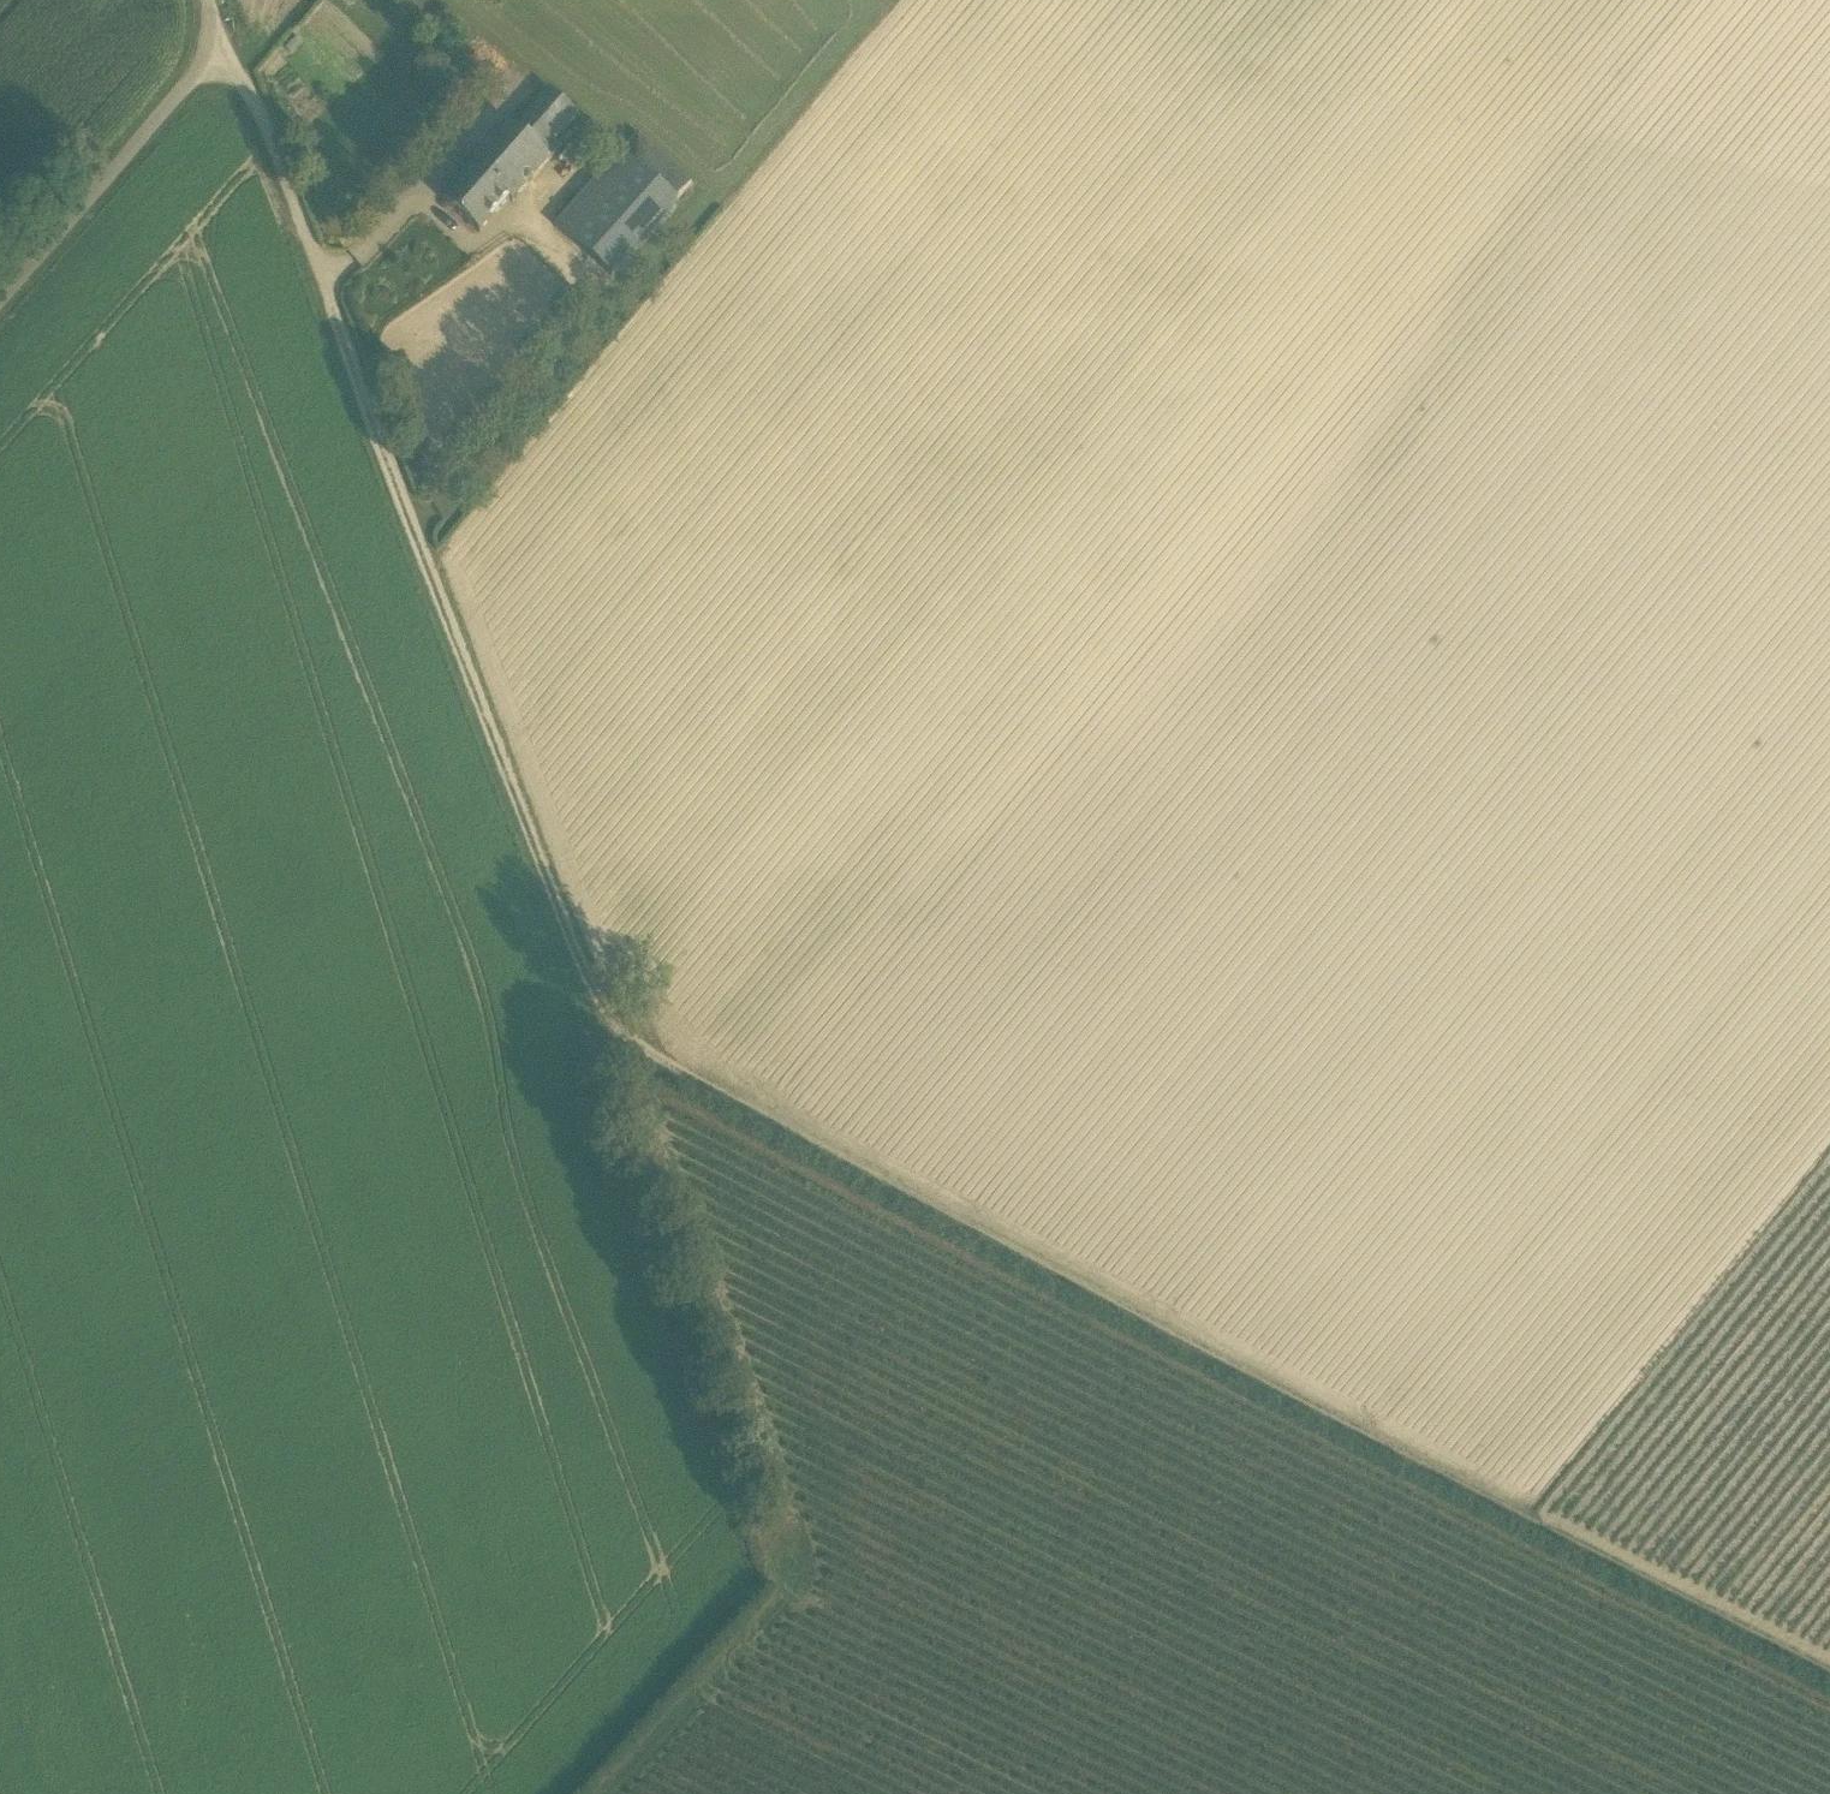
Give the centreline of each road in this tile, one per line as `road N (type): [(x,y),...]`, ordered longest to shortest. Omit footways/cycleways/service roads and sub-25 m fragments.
road 1 (track): [(328,293),(571,952),(600,1016),(626,1050),(1829,1673)]
road 2 (unclassified): [(0,306),(229,48)]
road 3 (unclassified): [(328,293),(229,48)]

